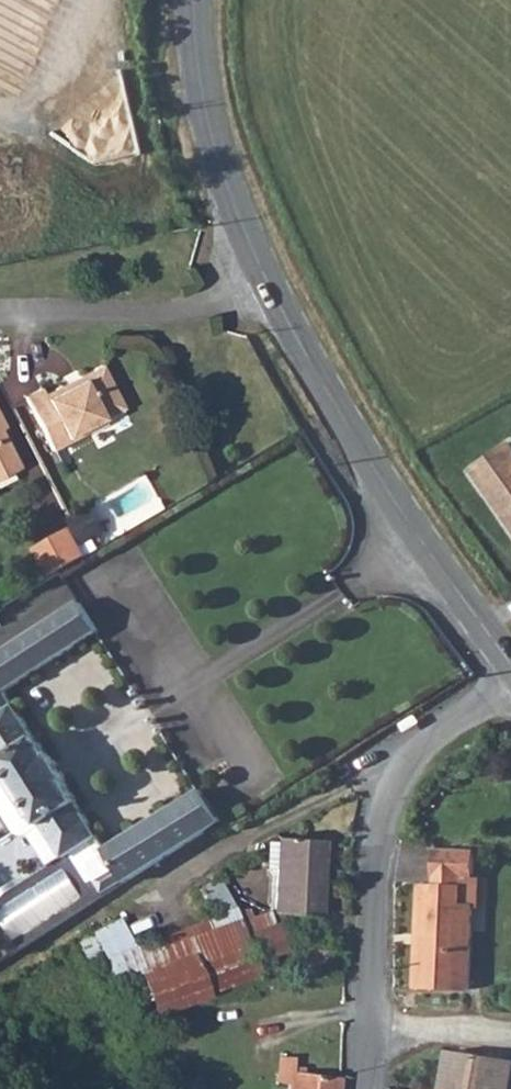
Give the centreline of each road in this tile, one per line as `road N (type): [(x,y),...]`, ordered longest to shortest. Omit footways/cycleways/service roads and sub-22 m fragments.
road 1 (tertiary): [(510,664),(384,483),(264,276)]
road 2 (residential): [(365,1043),(369,889),(394,786),(423,741),(510,689)]
road 3 (tertiary): [(264,276),(216,152),(194,0)]
road 4 (residential): [(264,276),(162,312),(0,314)]
road 5 (residential): [(365,1043),(416,1037),(510,1044)]

